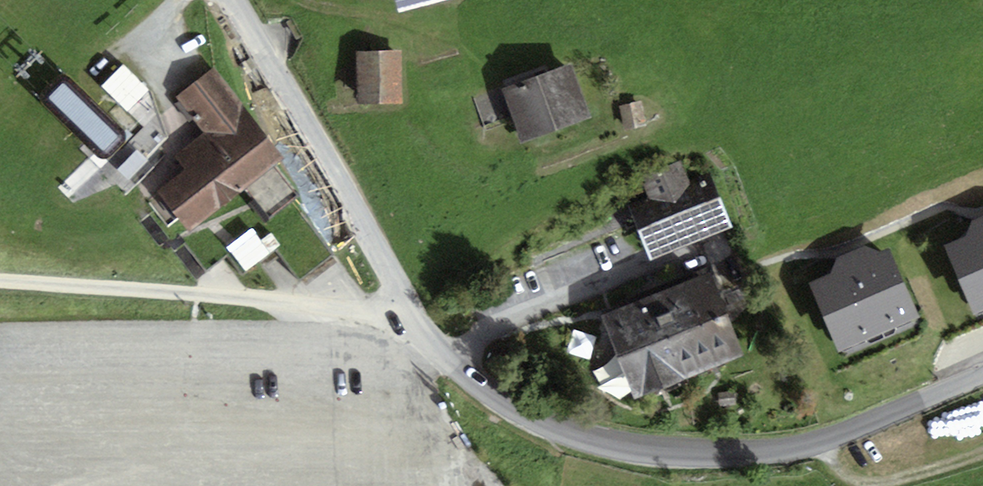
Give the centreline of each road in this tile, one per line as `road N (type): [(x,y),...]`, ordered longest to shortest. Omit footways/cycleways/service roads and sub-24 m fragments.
road 1 (tertiary): [(982,375),(822,447),(754,455),(605,447),(539,423),(488,393),(413,313),(238,0)]
road 2 (track): [(0,279),(413,313)]

